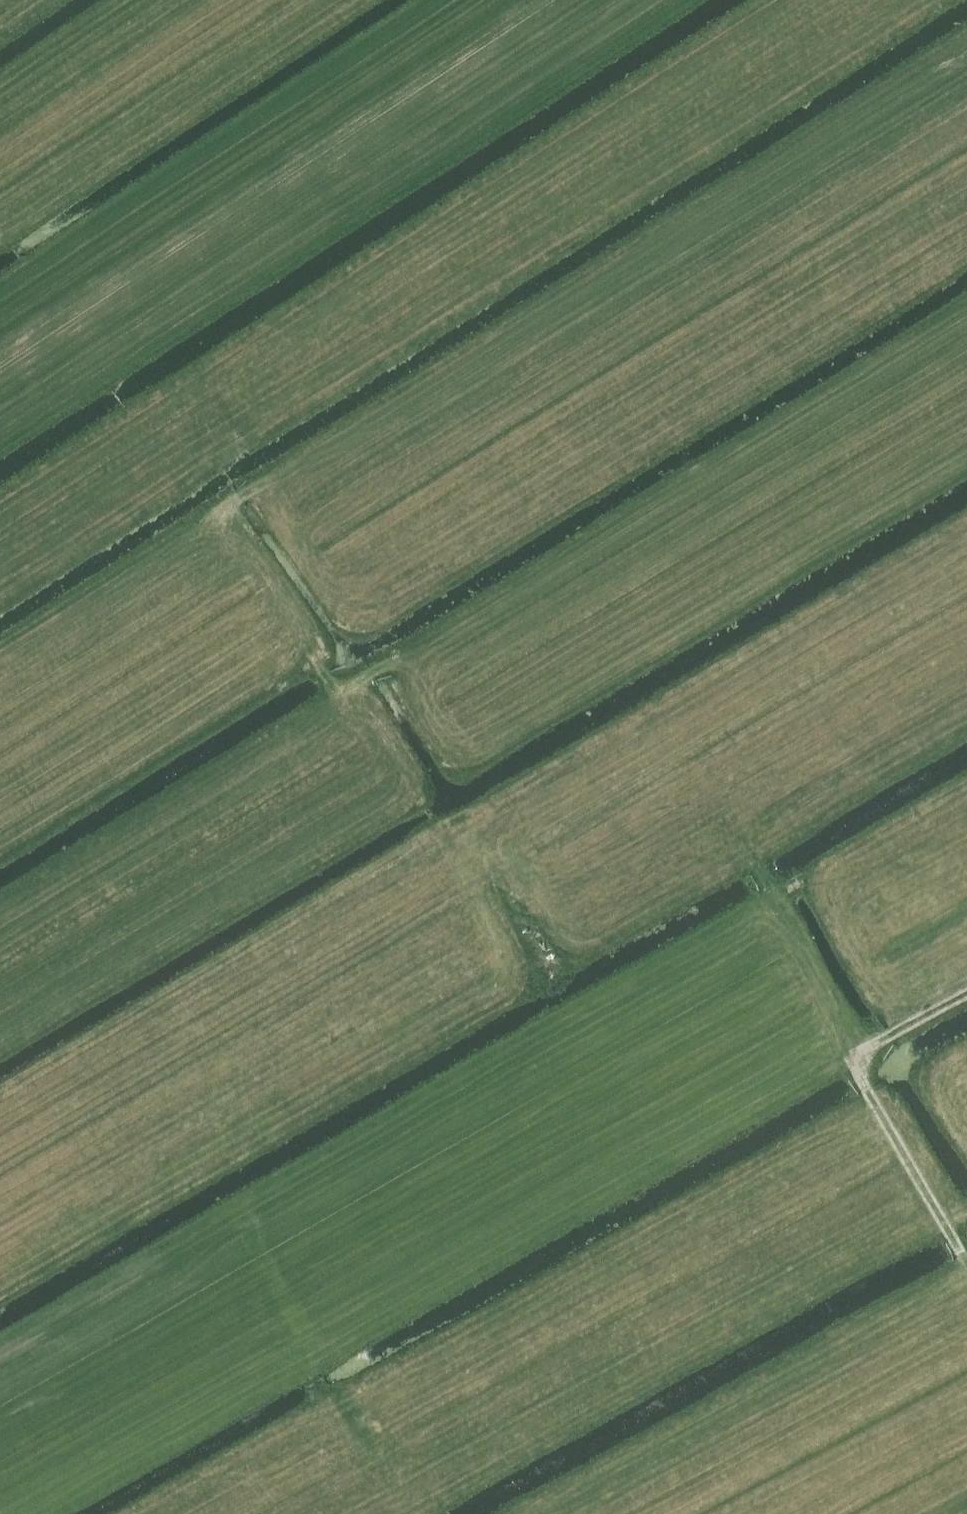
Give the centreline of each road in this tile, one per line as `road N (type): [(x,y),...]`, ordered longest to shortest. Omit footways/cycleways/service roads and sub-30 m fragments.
road 1 (track): [(966,994),(852,1057),(959,1252)]

